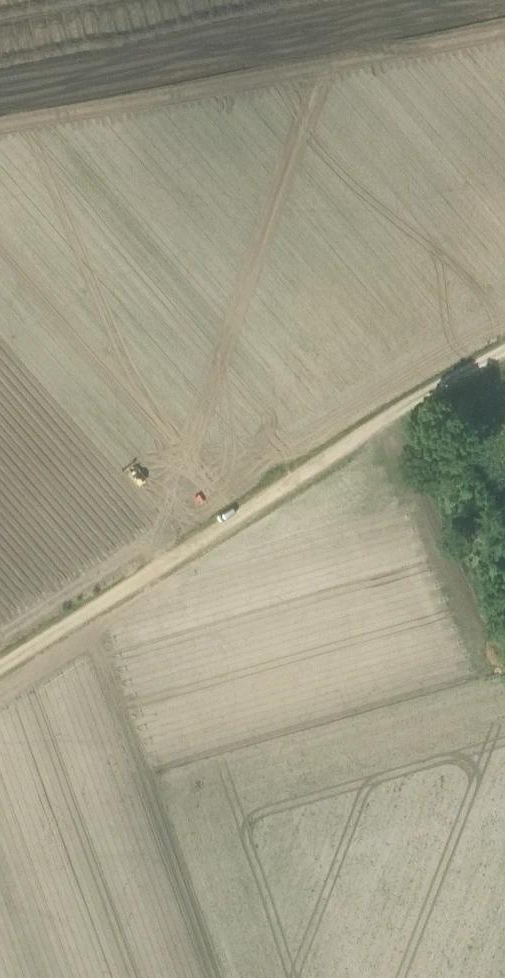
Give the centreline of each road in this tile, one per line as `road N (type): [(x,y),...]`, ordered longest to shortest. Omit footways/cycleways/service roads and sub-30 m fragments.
road 1 (track): [(504,352),(0,667)]

